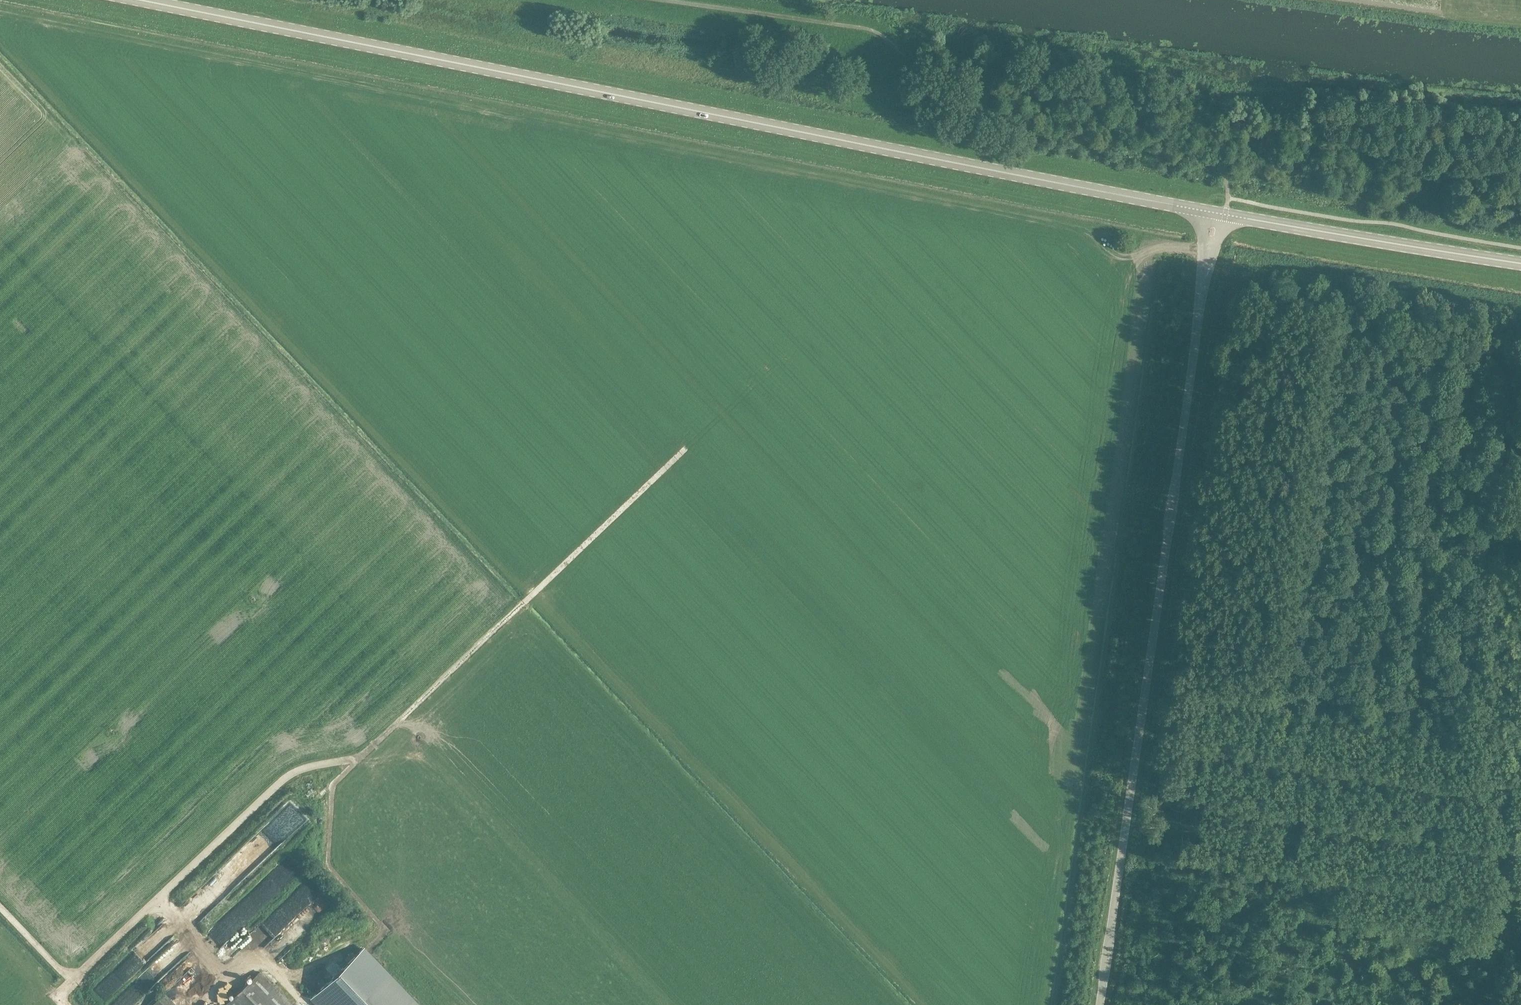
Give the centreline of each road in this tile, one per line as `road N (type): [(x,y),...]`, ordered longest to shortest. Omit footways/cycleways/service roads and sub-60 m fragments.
road 1 (secondary): [(1227,219),(152,0)]
road 2 (tertiary): [(1103,1004),(1179,483),(1227,219)]
road 3 (secondary): [(1520,264),(1227,219)]

